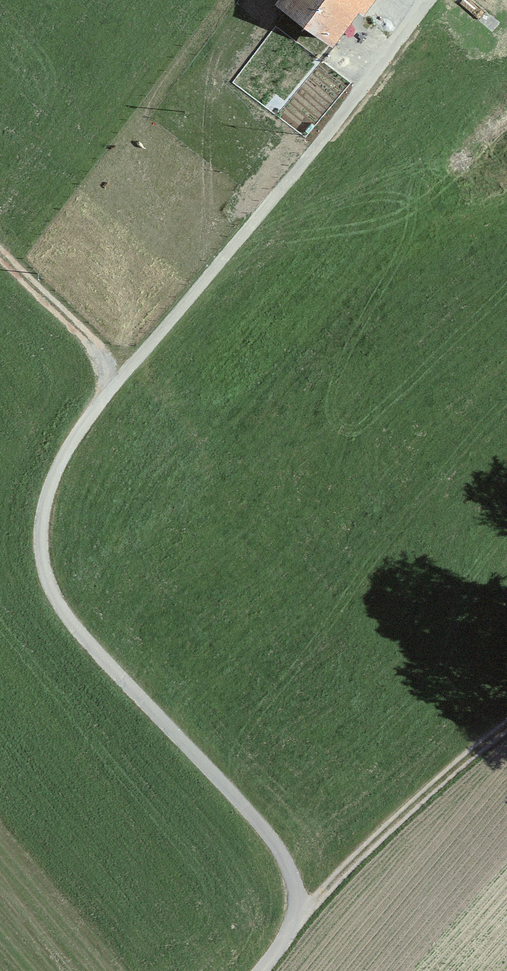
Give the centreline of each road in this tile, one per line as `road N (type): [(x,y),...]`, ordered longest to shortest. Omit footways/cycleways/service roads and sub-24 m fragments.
road 1 (track): [(264,970),(301,912),(300,884),(242,797),(71,619),(50,584),(42,540),(61,463),(92,417),(336,124),(385,52)]
road 2 (track): [(506,725),(301,912)]
road 3 (track): [(0,251),(100,348),(114,391)]

